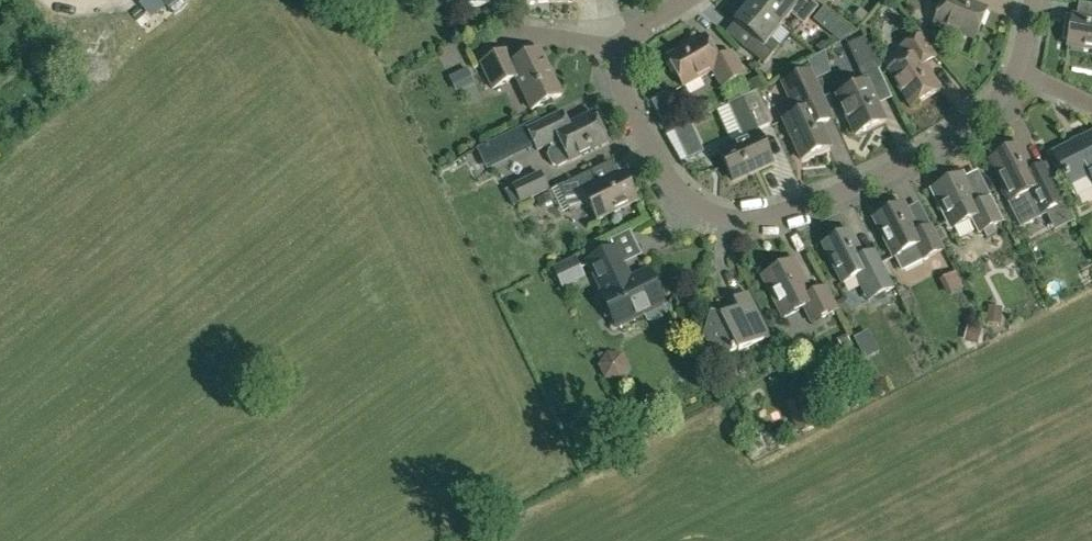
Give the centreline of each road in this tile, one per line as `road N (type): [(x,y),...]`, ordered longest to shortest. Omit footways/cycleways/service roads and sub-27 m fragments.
road 1 (residential): [(1008,73),(961,128),(839,198),(779,223),(716,224),(680,205),(628,138),(606,55)]

